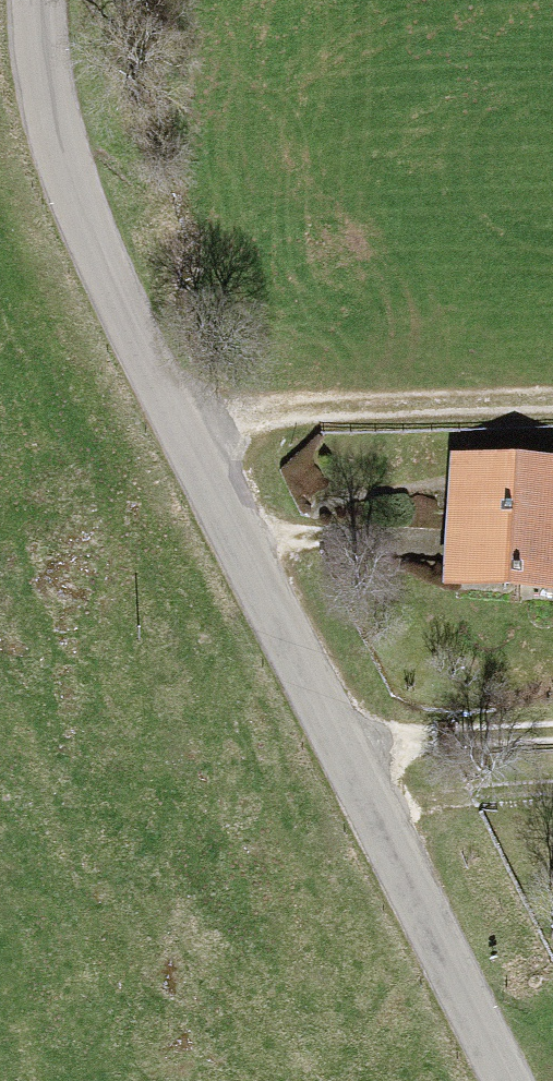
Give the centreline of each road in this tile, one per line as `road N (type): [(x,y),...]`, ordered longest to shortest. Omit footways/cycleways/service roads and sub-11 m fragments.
road 1 (unclassified): [(504,1080),(108,279),(47,97),(37,0)]
road 2 (track): [(185,443),(367,416),(552,410)]
road 3 (track): [(341,745),(552,733)]

